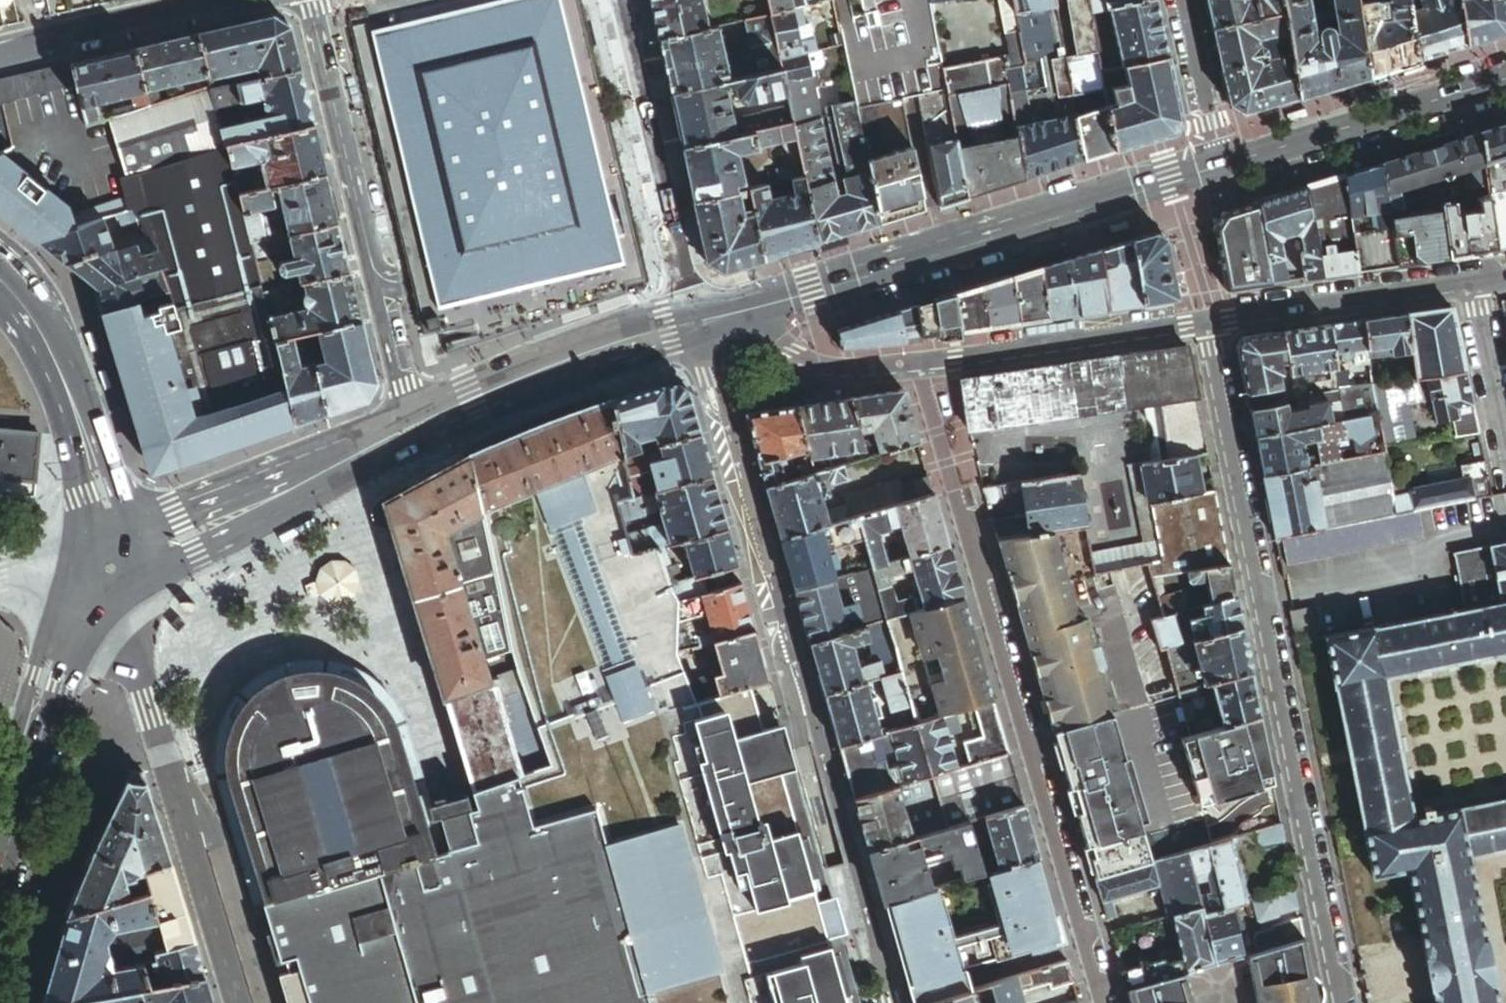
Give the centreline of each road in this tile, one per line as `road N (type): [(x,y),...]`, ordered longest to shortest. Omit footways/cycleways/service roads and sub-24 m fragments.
road 1 (residential): [(1339,1002),(1207,324)]
road 2 (residential): [(920,363),(1105,1002)]
road 3 (secondary): [(742,311),(1220,171)]
road 4 (tertiary): [(112,567),(245,1002)]
road 5 (residential): [(308,0),(415,427)]
road 6 (secondary): [(112,567),(415,427)]
road 7 (residential): [(693,324),(614,0)]
road 8 (tertiary): [(0,281),(46,341),(82,426),(102,488),(112,567)]
road 9 (secondary): [(1220,171),(1505,83)]
road 10 (secondary): [(415,427),(563,363),(693,324)]
road 11 (residential): [(920,363),(1207,324)]
road 12 (residential): [(1207,324),(1474,282)]
road 13 (secondary): [(0,810),(46,676),(112,567)]
road 14 (residential): [(239,0),(71,31),(0,56)]
road 15 (residential): [(742,311),(809,362),(833,369),(920,363)]
road 16 (residential): [(1182,0),(1220,171)]
road 17 (residential): [(1474,282),(1505,451)]

